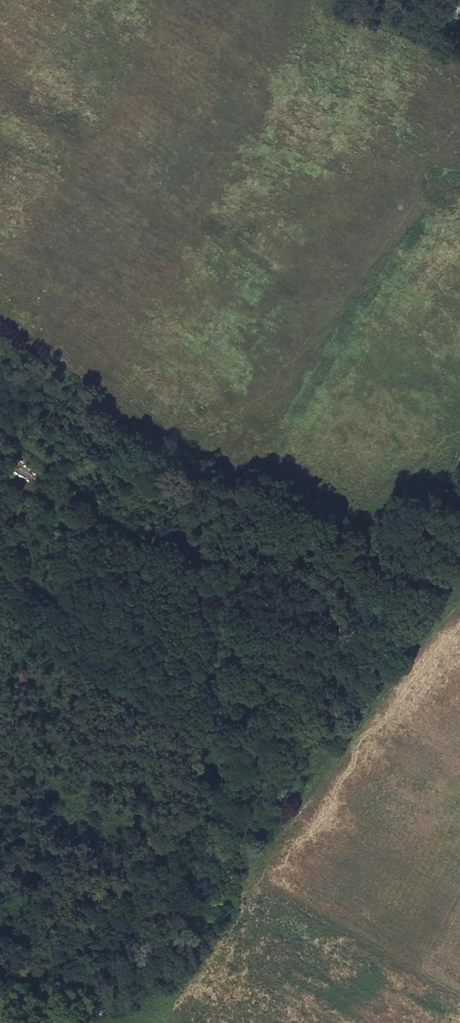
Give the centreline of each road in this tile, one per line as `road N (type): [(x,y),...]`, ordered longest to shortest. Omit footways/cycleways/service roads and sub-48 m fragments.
road 1 (track): [(0,425),(174,544),(200,589),(212,675),(244,710),(243,731),(188,819),(71,945),(16,978),(0,999)]

